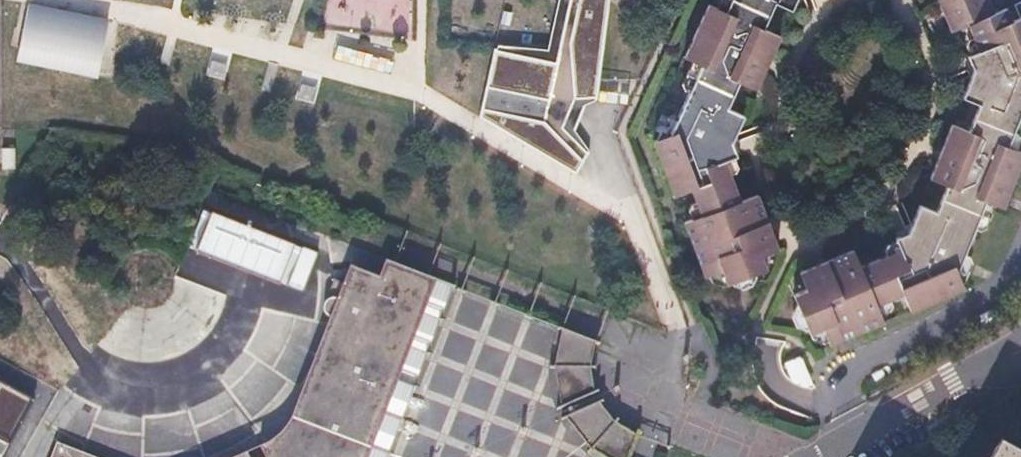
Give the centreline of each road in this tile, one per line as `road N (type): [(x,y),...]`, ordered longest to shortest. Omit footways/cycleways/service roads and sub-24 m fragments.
road 1 (residential): [(853,441),(834,399),(837,379),(856,359),(902,343),(1006,284),(1020,265)]
road 2 (residential): [(1014,355),(853,441)]

